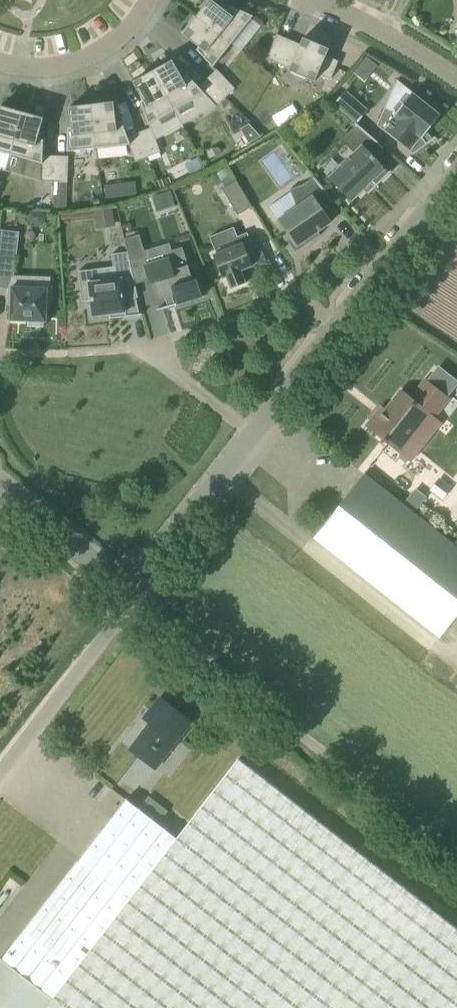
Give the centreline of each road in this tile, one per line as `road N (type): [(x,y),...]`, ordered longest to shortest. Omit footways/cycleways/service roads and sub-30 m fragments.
road 1 (unclassified): [(128,591),(191,524),(456,174)]
road 2 (unclassified): [(456,856),(128,591)]
road 3 (unclassified): [(0,772),(128,591)]
road 4 (unclassified): [(152,0),(123,38),(80,65),(26,70),(0,63)]
road 5 (unclassified): [(456,82),(397,41),(313,0)]
road 6 (unclassified): [(128,591),(0,492)]

